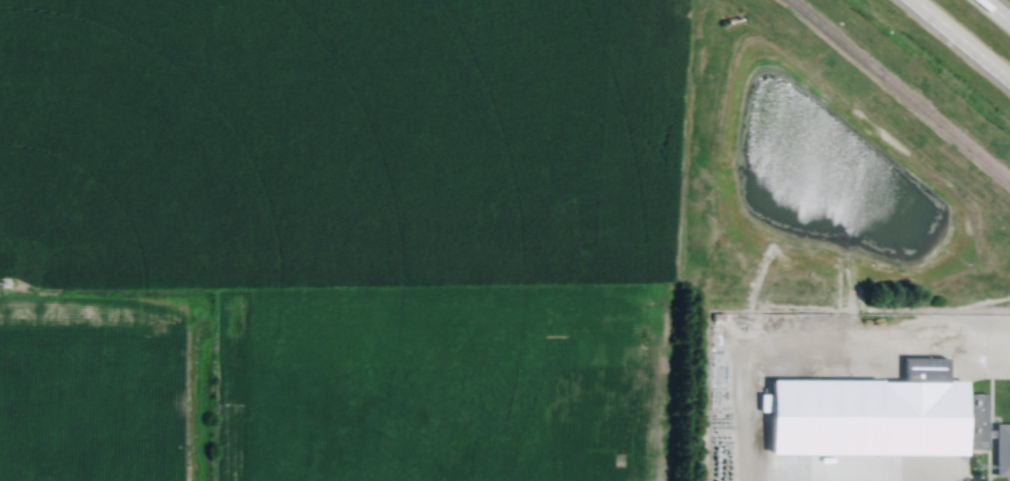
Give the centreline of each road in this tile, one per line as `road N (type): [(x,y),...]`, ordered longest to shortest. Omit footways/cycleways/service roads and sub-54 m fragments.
road 1 (trunk): [(906,0),(1009,83)]

